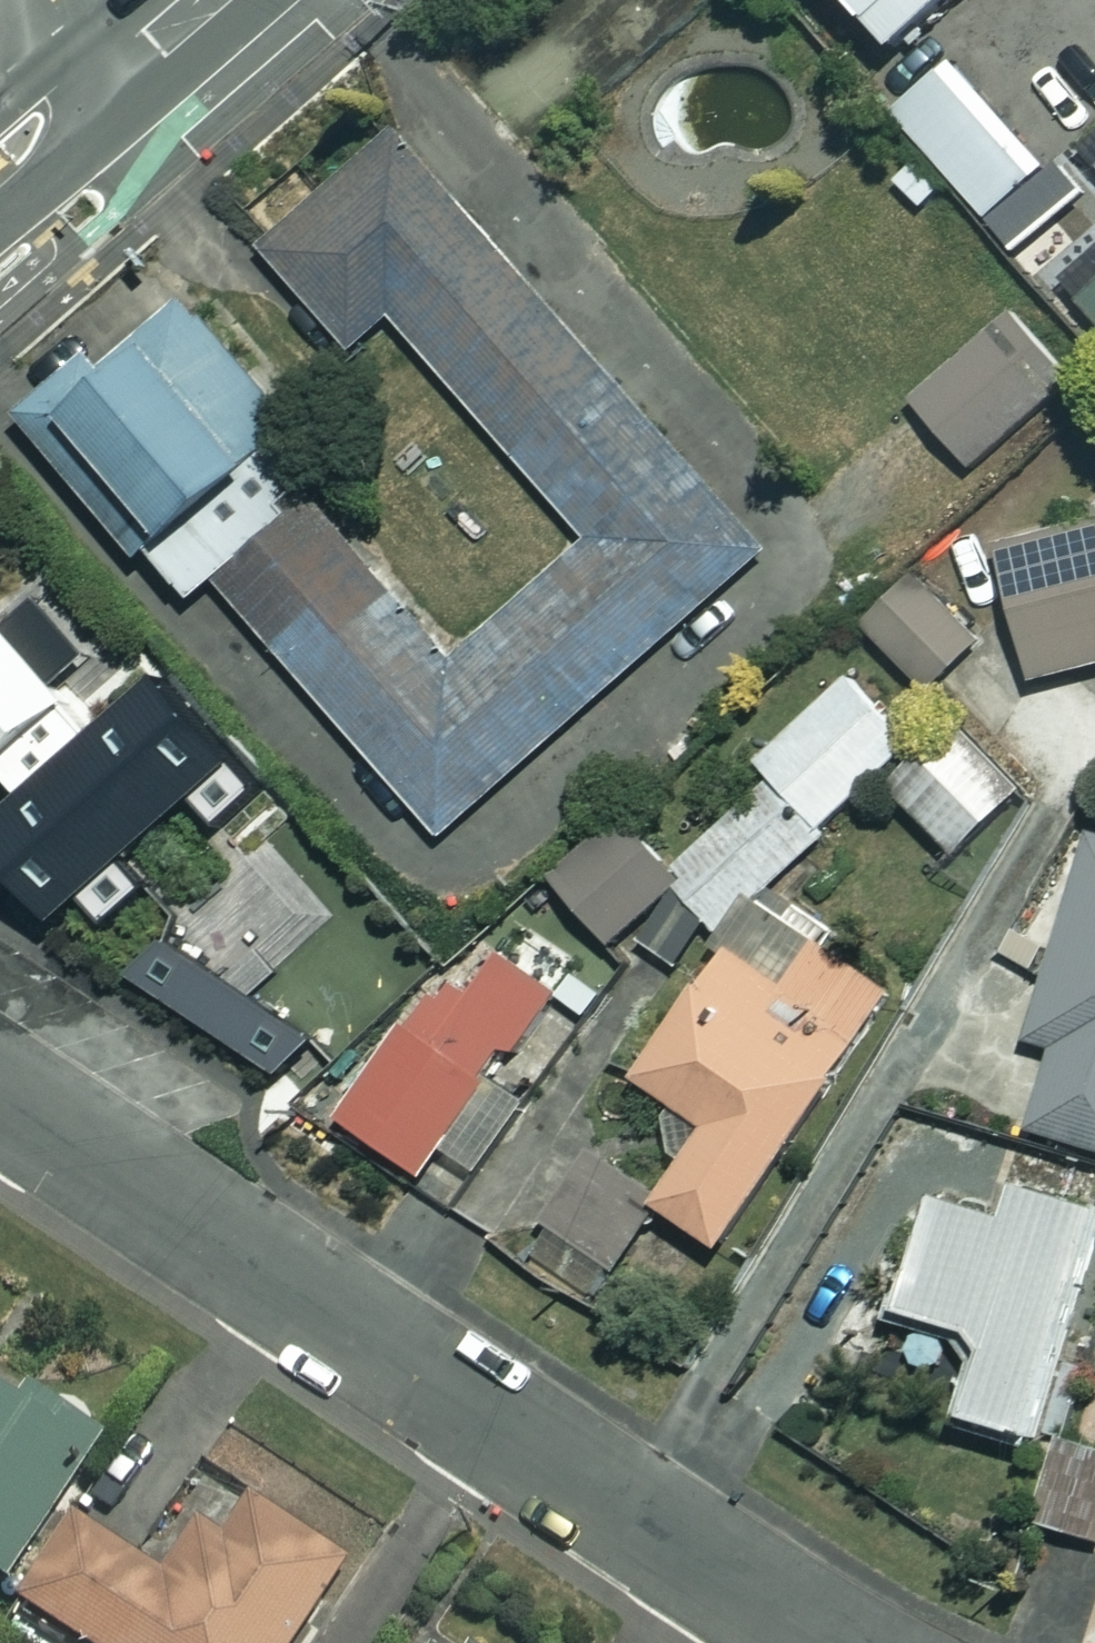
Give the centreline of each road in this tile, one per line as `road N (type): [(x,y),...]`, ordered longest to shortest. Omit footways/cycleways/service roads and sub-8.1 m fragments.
road 1 (residential): [(833,1642),(0,1087)]
road 2 (residential): [(0,162),(105,79)]
road 3 (residential): [(105,79),(204,0)]

